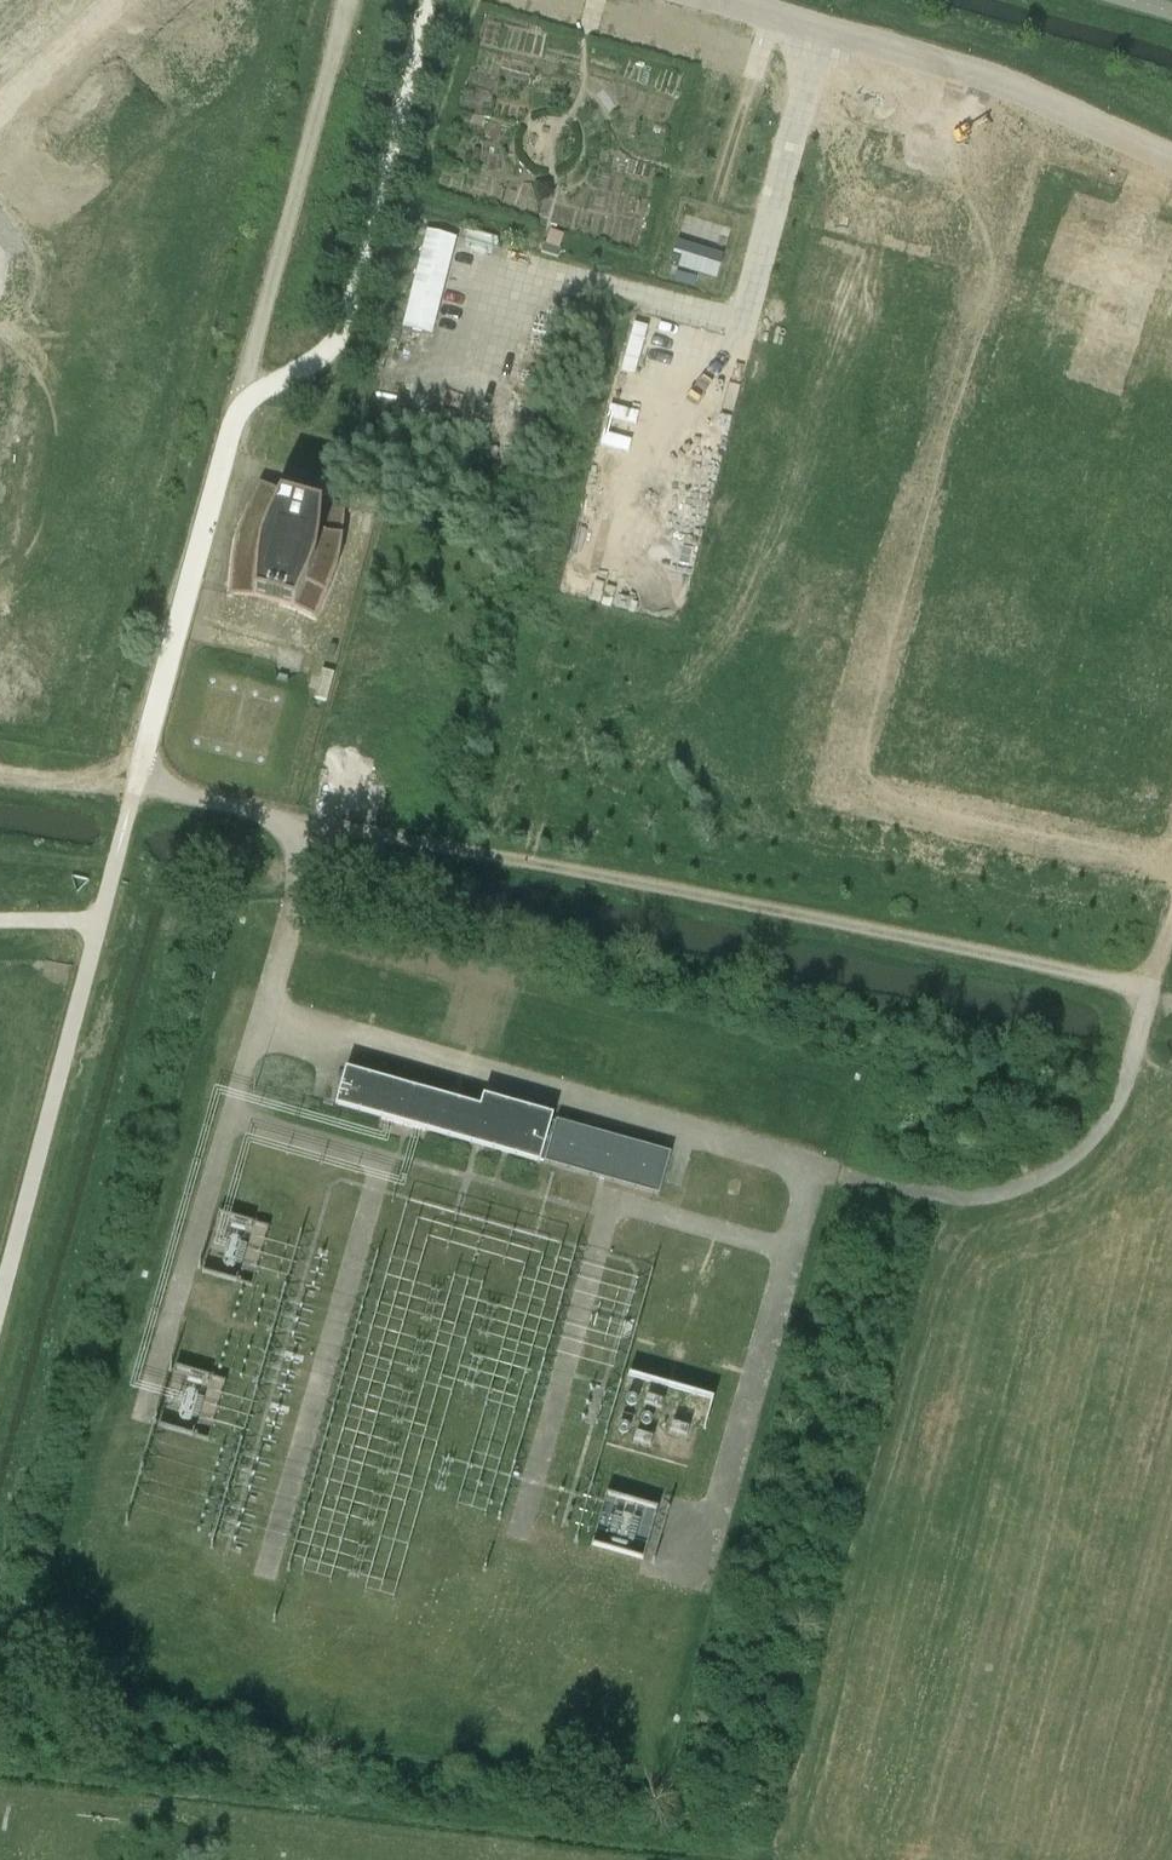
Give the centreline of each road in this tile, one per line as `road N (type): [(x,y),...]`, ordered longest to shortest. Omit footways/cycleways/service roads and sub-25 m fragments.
road 1 (track): [(1147,991),(320,822),(291,825)]
road 2 (unclassified): [(349,0),(137,783)]
road 3 (residential): [(722,0),(976,72),(1171,158)]
road 4 (track): [(0,761),(137,783)]

